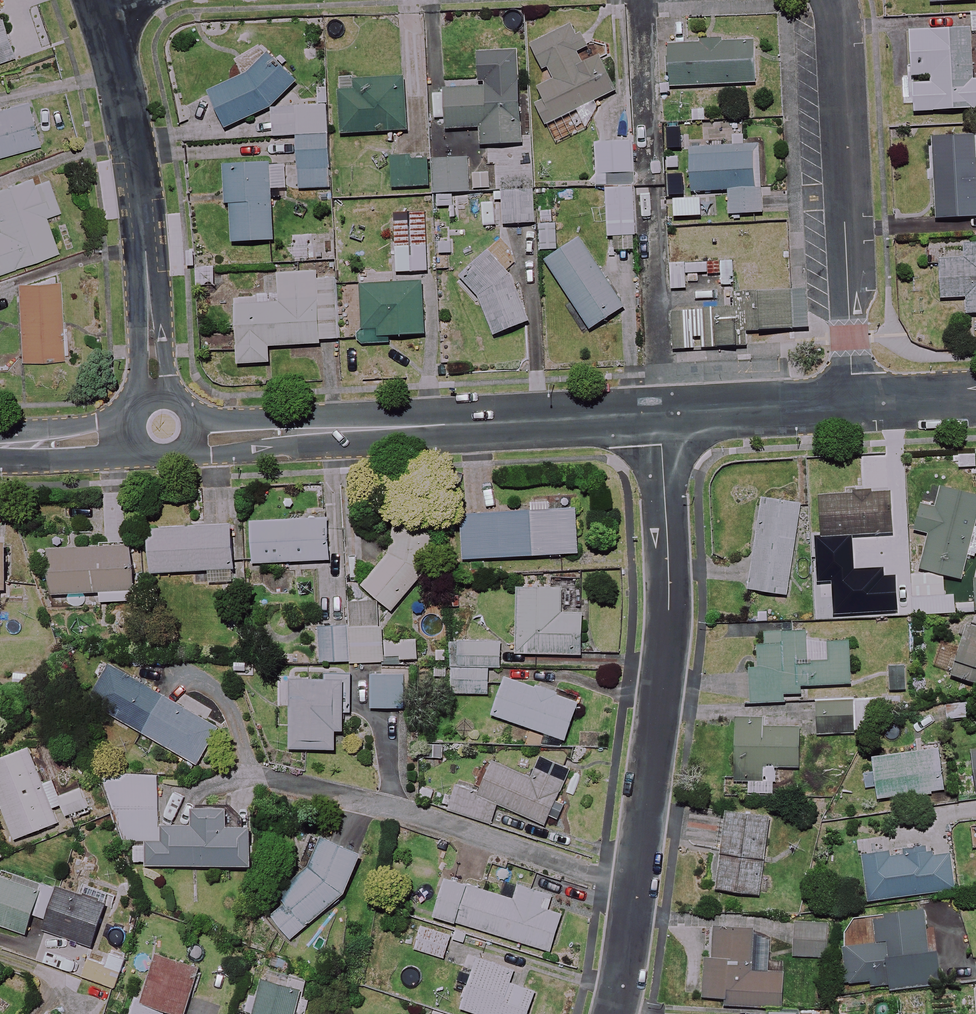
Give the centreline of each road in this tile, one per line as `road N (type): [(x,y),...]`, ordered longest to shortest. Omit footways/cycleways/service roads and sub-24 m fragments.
road 1 (residential): [(661,413),(672,611),(633,888)]
road 2 (residential): [(661,413),(192,438)]
road 3 (residential): [(633,888),(376,803),(235,778)]
road 4 (residential): [(835,0),(852,400)]
road 5 (residential): [(160,393),(127,106),(96,0)]
road 6 (residential): [(852,400),(661,413)]
road 7 (residential): [(130,435),(0,445)]
road 8 (residential): [(633,888),(614,1013)]
road 9 (residential): [(975,396),(852,400)]

